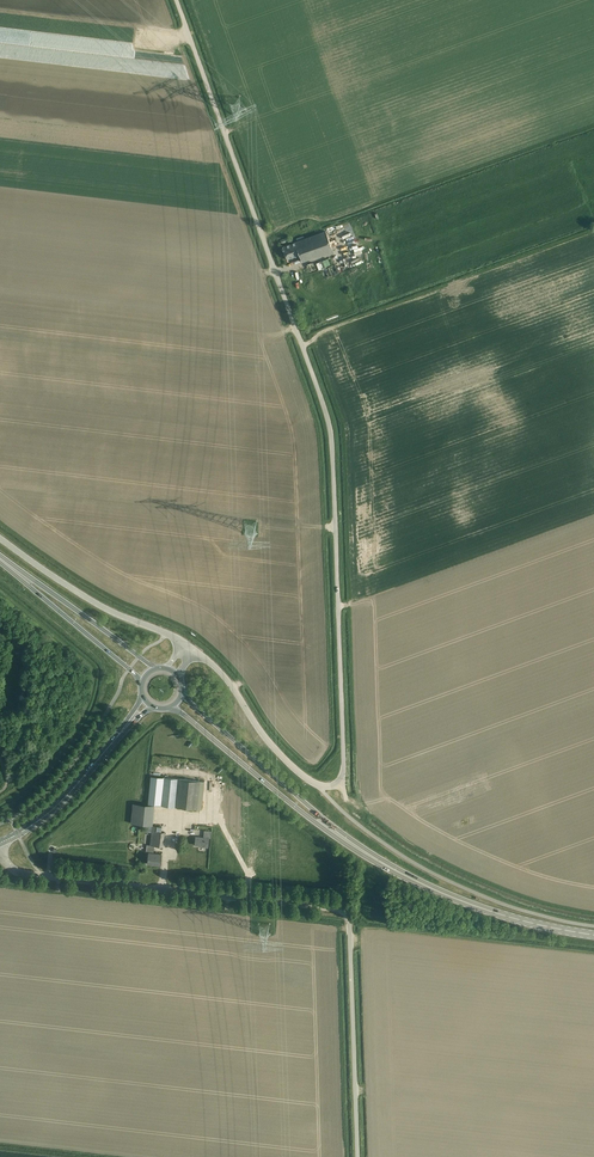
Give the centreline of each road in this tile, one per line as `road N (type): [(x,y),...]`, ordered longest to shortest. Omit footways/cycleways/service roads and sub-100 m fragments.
road 1 (unclassified): [(320,786),(338,785),(344,772),(330,429),(176,0)]
road 2 (unclassified): [(358,1156),(347,912),(26,874),(0,854)]
road 3 (primary): [(172,706),(324,829),(417,882)]
road 4 (primary): [(417,882),(320,816),(182,694)]
road 5 (unclassified): [(191,648),(101,607),(0,539)]
road 6 (primary): [(156,669),(0,558)]
road 7 (unclassified): [(320,786),(283,757),(225,678),(191,648)]
road 8 (track): [(187,29),(0,10)]
road 9 (primary): [(0,560),(142,682)]
road 10 (primary): [(593,935),(516,919),(417,882)]
road 11 (secondary): [(0,843),(52,809),(110,745)]

